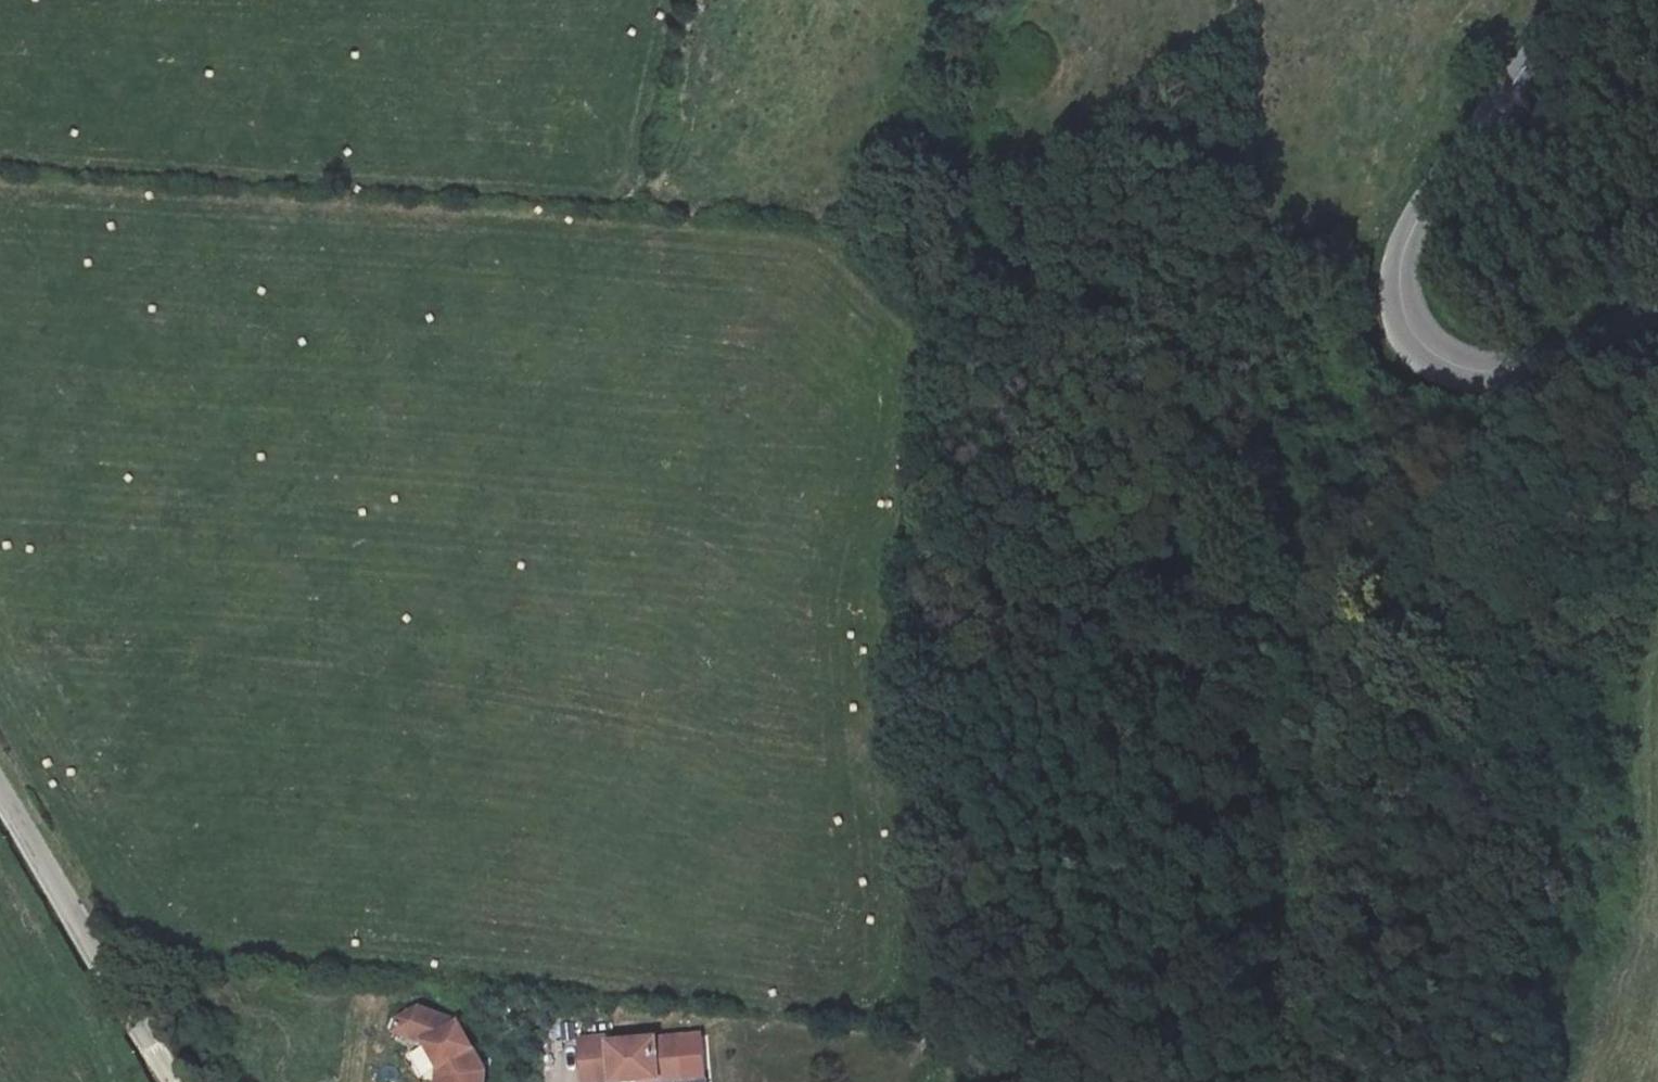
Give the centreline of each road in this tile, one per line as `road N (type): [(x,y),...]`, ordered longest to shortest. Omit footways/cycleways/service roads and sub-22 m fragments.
road 1 (unclassified): [(1571,0),(1414,229),(1400,265),(1401,311),(1420,348),(1462,369),(1525,370),(1657,328)]
road 2 (unclassified): [(171,1081),(0,795)]

